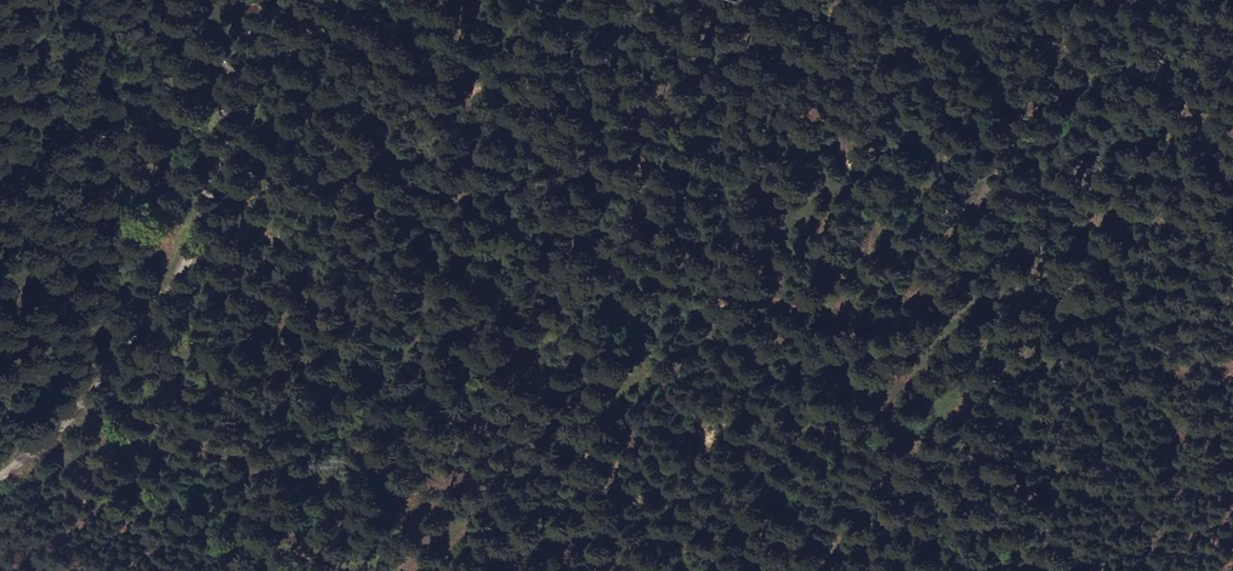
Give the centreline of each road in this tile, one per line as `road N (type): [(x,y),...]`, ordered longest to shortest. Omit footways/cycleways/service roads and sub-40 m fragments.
road 1 (track): [(262,0),(214,187),(174,288),(0,435)]

